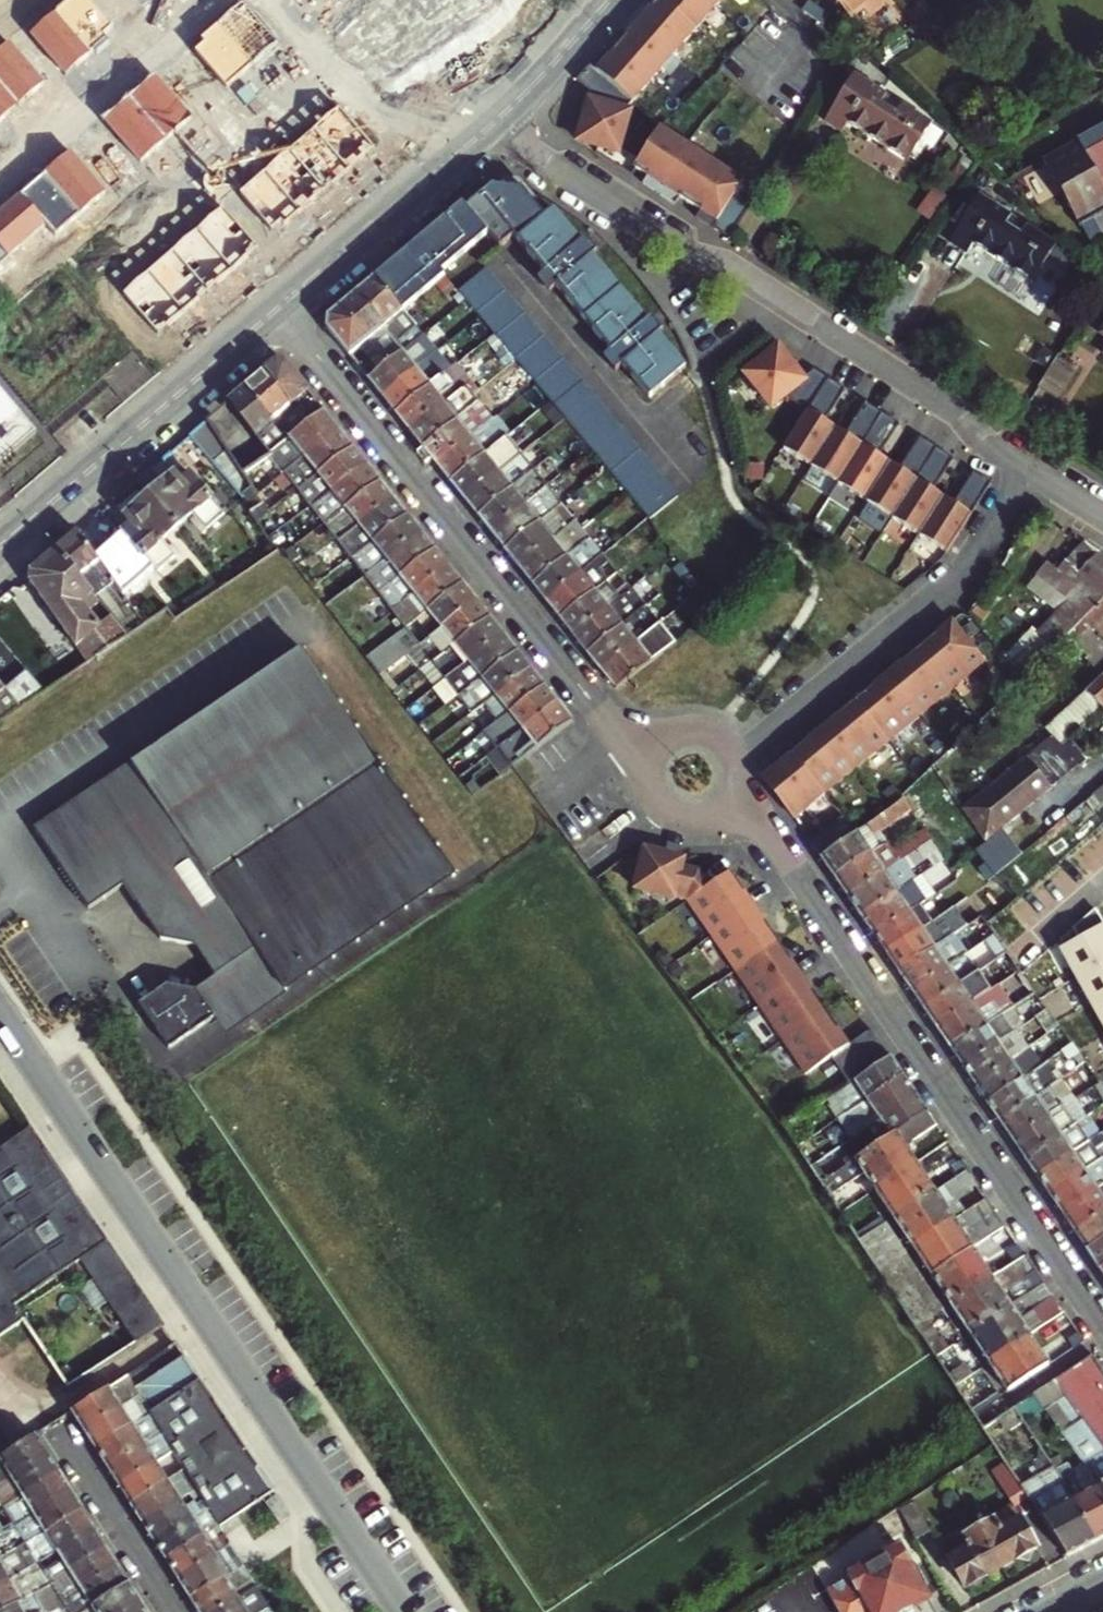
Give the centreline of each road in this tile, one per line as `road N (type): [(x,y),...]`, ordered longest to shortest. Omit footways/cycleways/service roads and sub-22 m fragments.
road 1 (residential): [(0,1020),(404,1611)]
road 2 (residential): [(741,790),(1102,1330)]
road 3 (residential): [(491,124),(680,247),(763,288),(1025,468)]
road 4 (residential): [(277,309),(648,765)]
road 5 (residential): [(736,756),(960,577),(1025,468)]
road 6 (residential): [(0,546),(277,309)]
road 7 (residential): [(0,186),(218,0)]
road 8 (residential): [(277,309),(491,124)]
road 9 (residential): [(69,1450),(172,1611)]
road 10 (residential): [(491,124),(609,0)]
road 11 (residential): [(648,765),(654,807),(681,826),(713,823),(741,790)]

